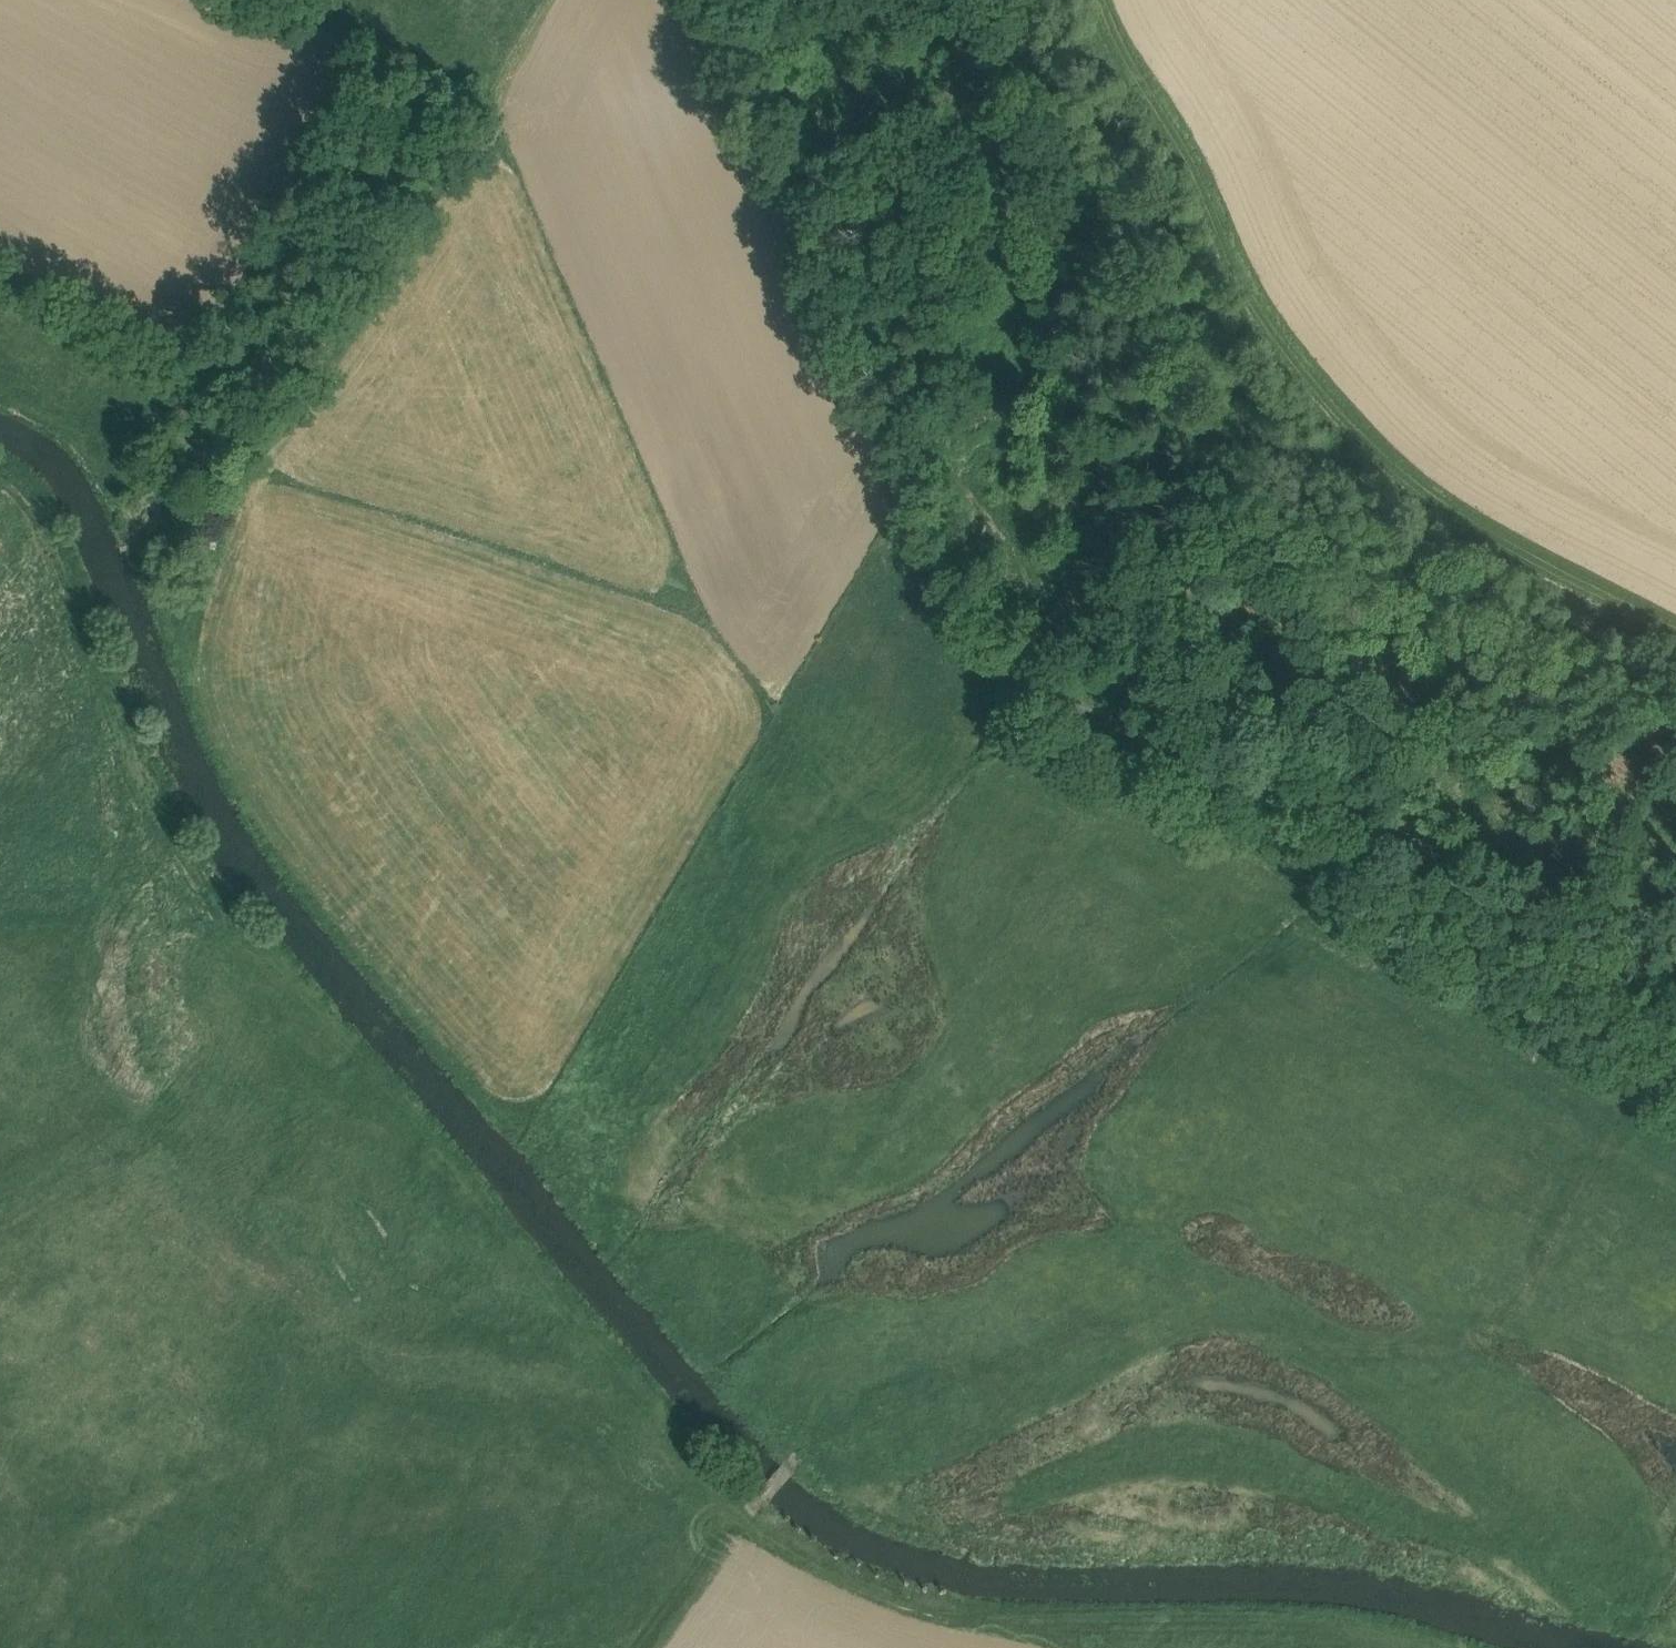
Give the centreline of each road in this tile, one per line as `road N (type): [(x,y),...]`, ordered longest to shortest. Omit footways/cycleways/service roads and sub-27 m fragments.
road 1 (unclassified): [(690,0),(928,562),(985,654),(1066,709),(1256,767),(1377,814),(1541,922),(1675,979)]
road 2 (secondary): [(0,217),(320,0)]

